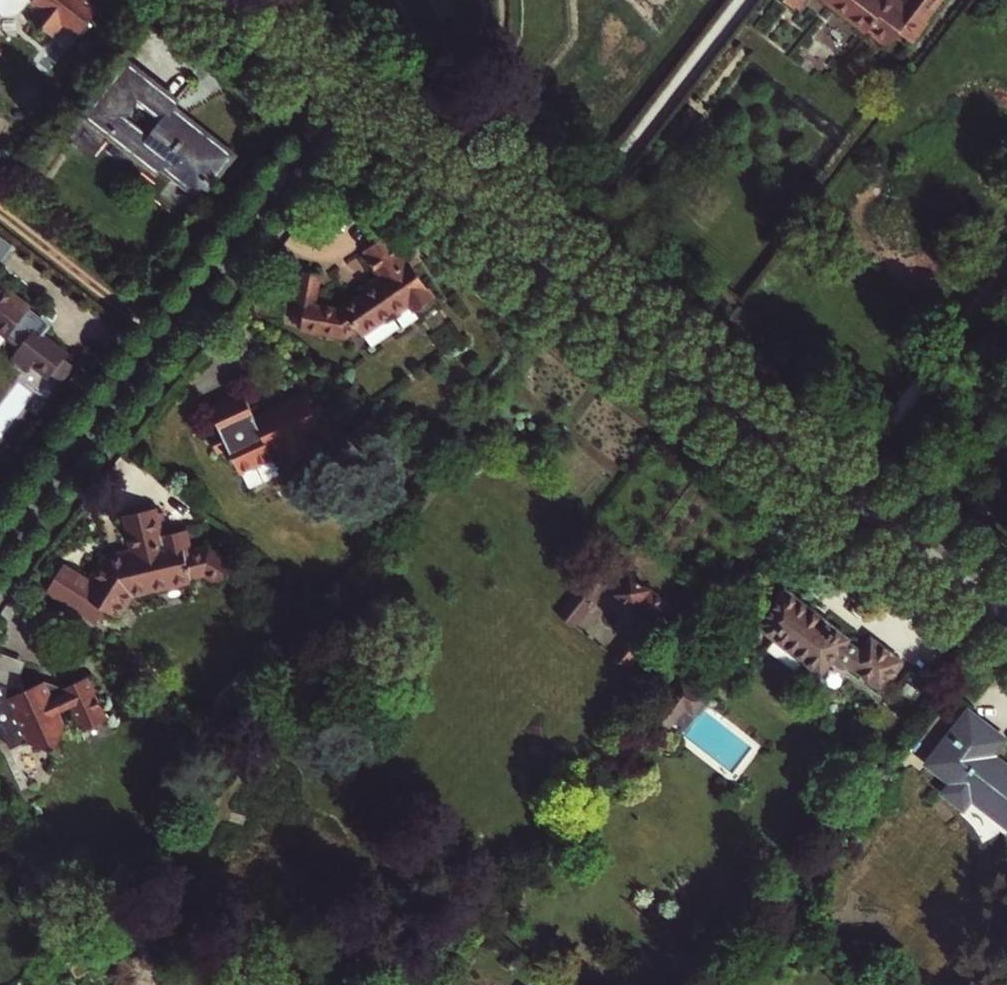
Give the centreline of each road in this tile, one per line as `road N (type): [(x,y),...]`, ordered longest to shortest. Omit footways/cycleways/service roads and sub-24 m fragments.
road 1 (residential): [(361,101),(1006,603)]
road 2 (residential): [(361,101),(0,548)]
road 3 (residential): [(230,0),(361,101)]

